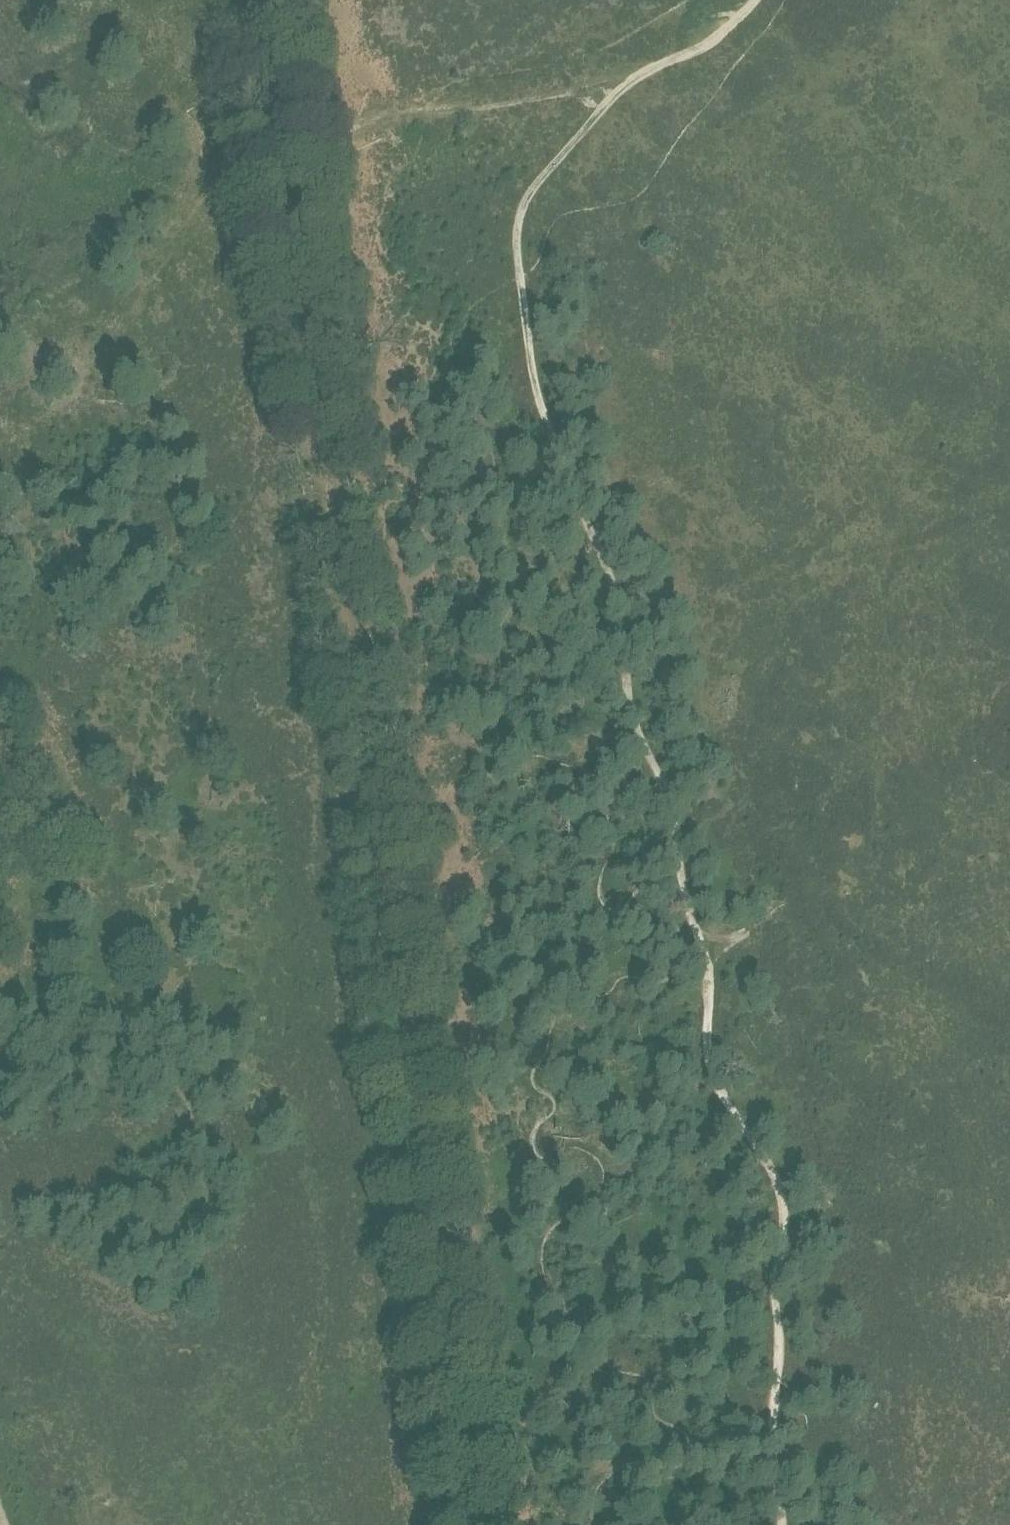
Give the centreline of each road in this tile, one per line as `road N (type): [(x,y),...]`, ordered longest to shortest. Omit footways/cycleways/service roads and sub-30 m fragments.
road 1 (track): [(782,1524),(769,1435),(780,1337),(763,1283),(785,1240),(784,1210),(772,1175),(701,1067),(708,966),(679,872),(674,803),(638,733),(621,612),(543,424),(516,247),(522,196),(634,74)]
road 2 (track): [(474,1524),(279,194)]
road 3 (track): [(279,194),(308,155),(370,124),(634,74)]
road 4 (track): [(257,0),(274,154)]
road 5 (track): [(634,74),(720,31),(755,0)]

